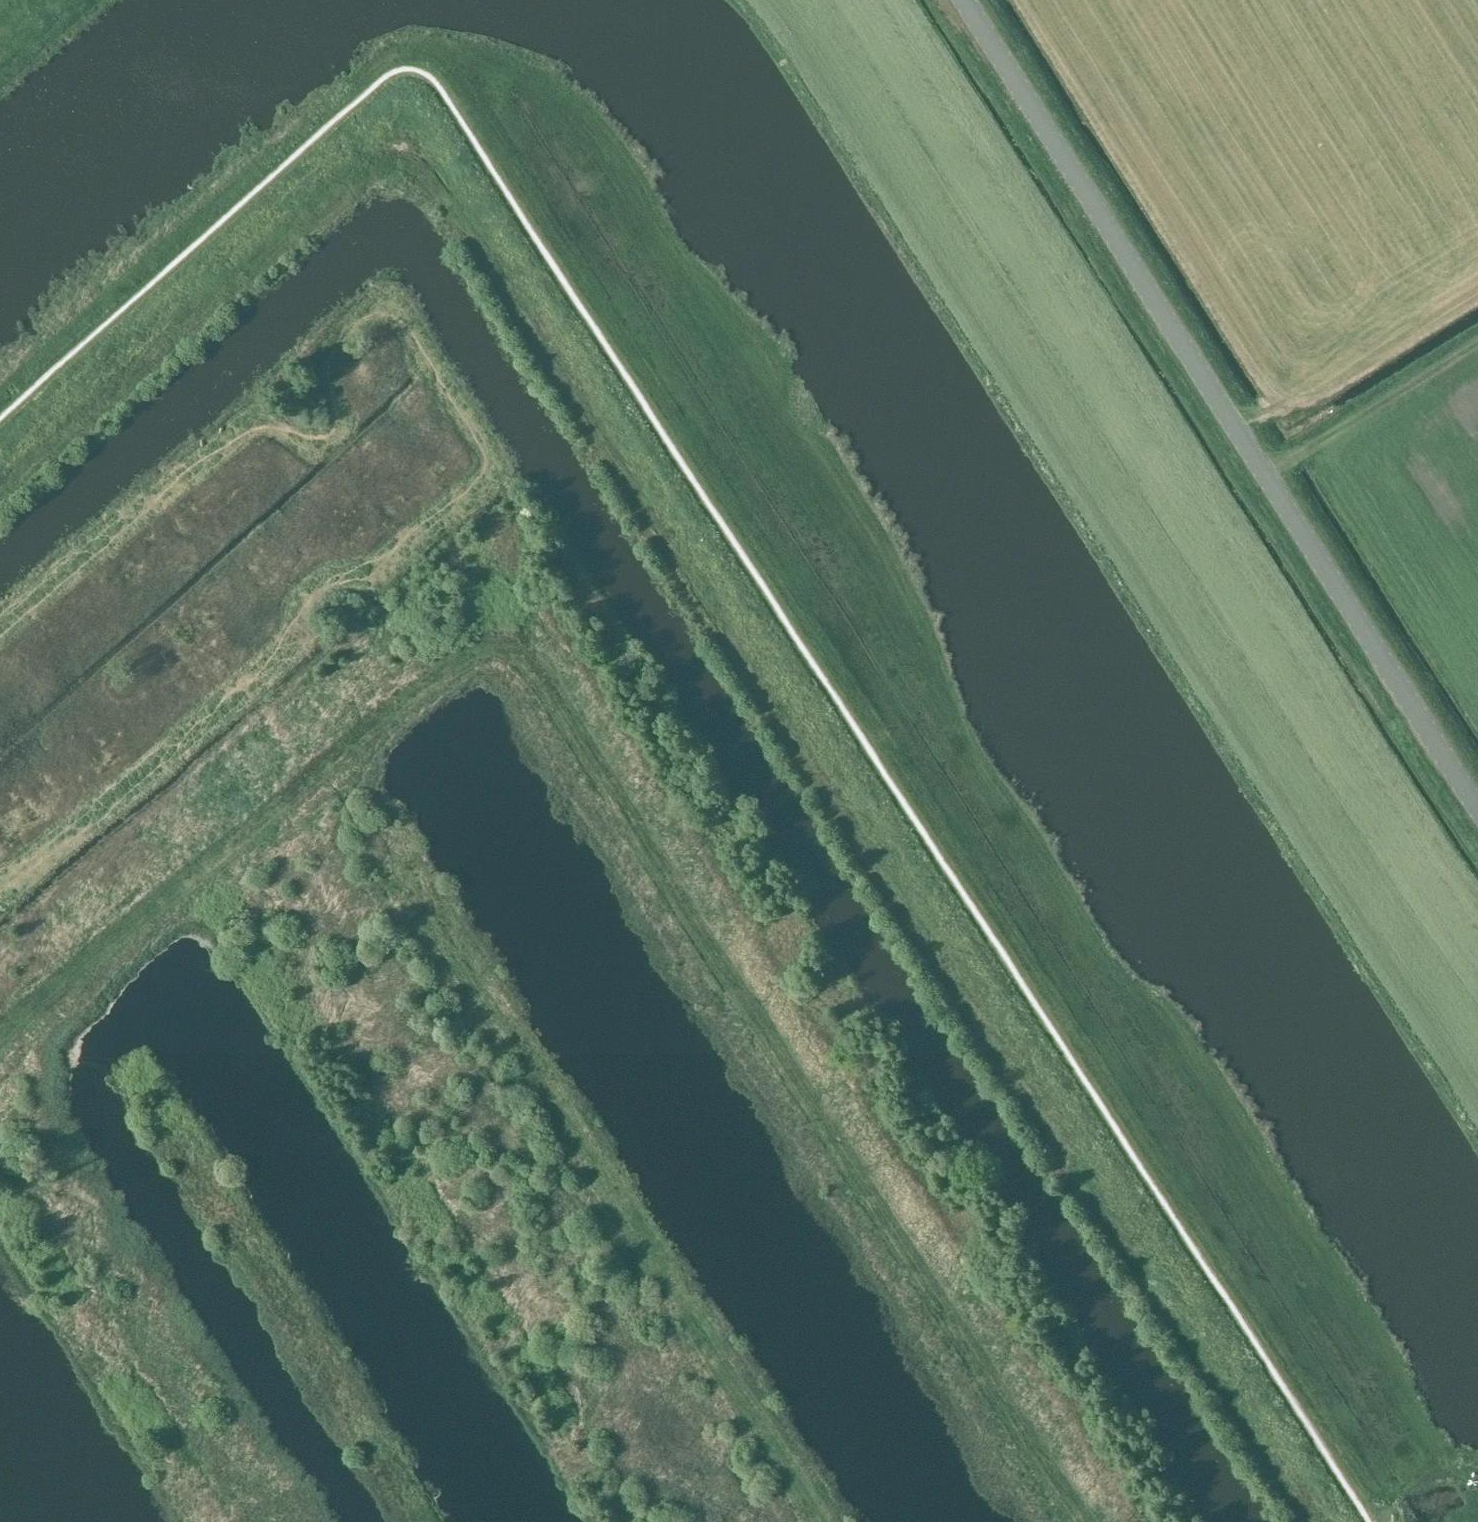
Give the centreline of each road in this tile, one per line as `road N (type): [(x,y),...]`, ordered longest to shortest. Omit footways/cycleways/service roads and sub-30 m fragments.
road 1 (tertiary): [(962,0),(1477,807)]

